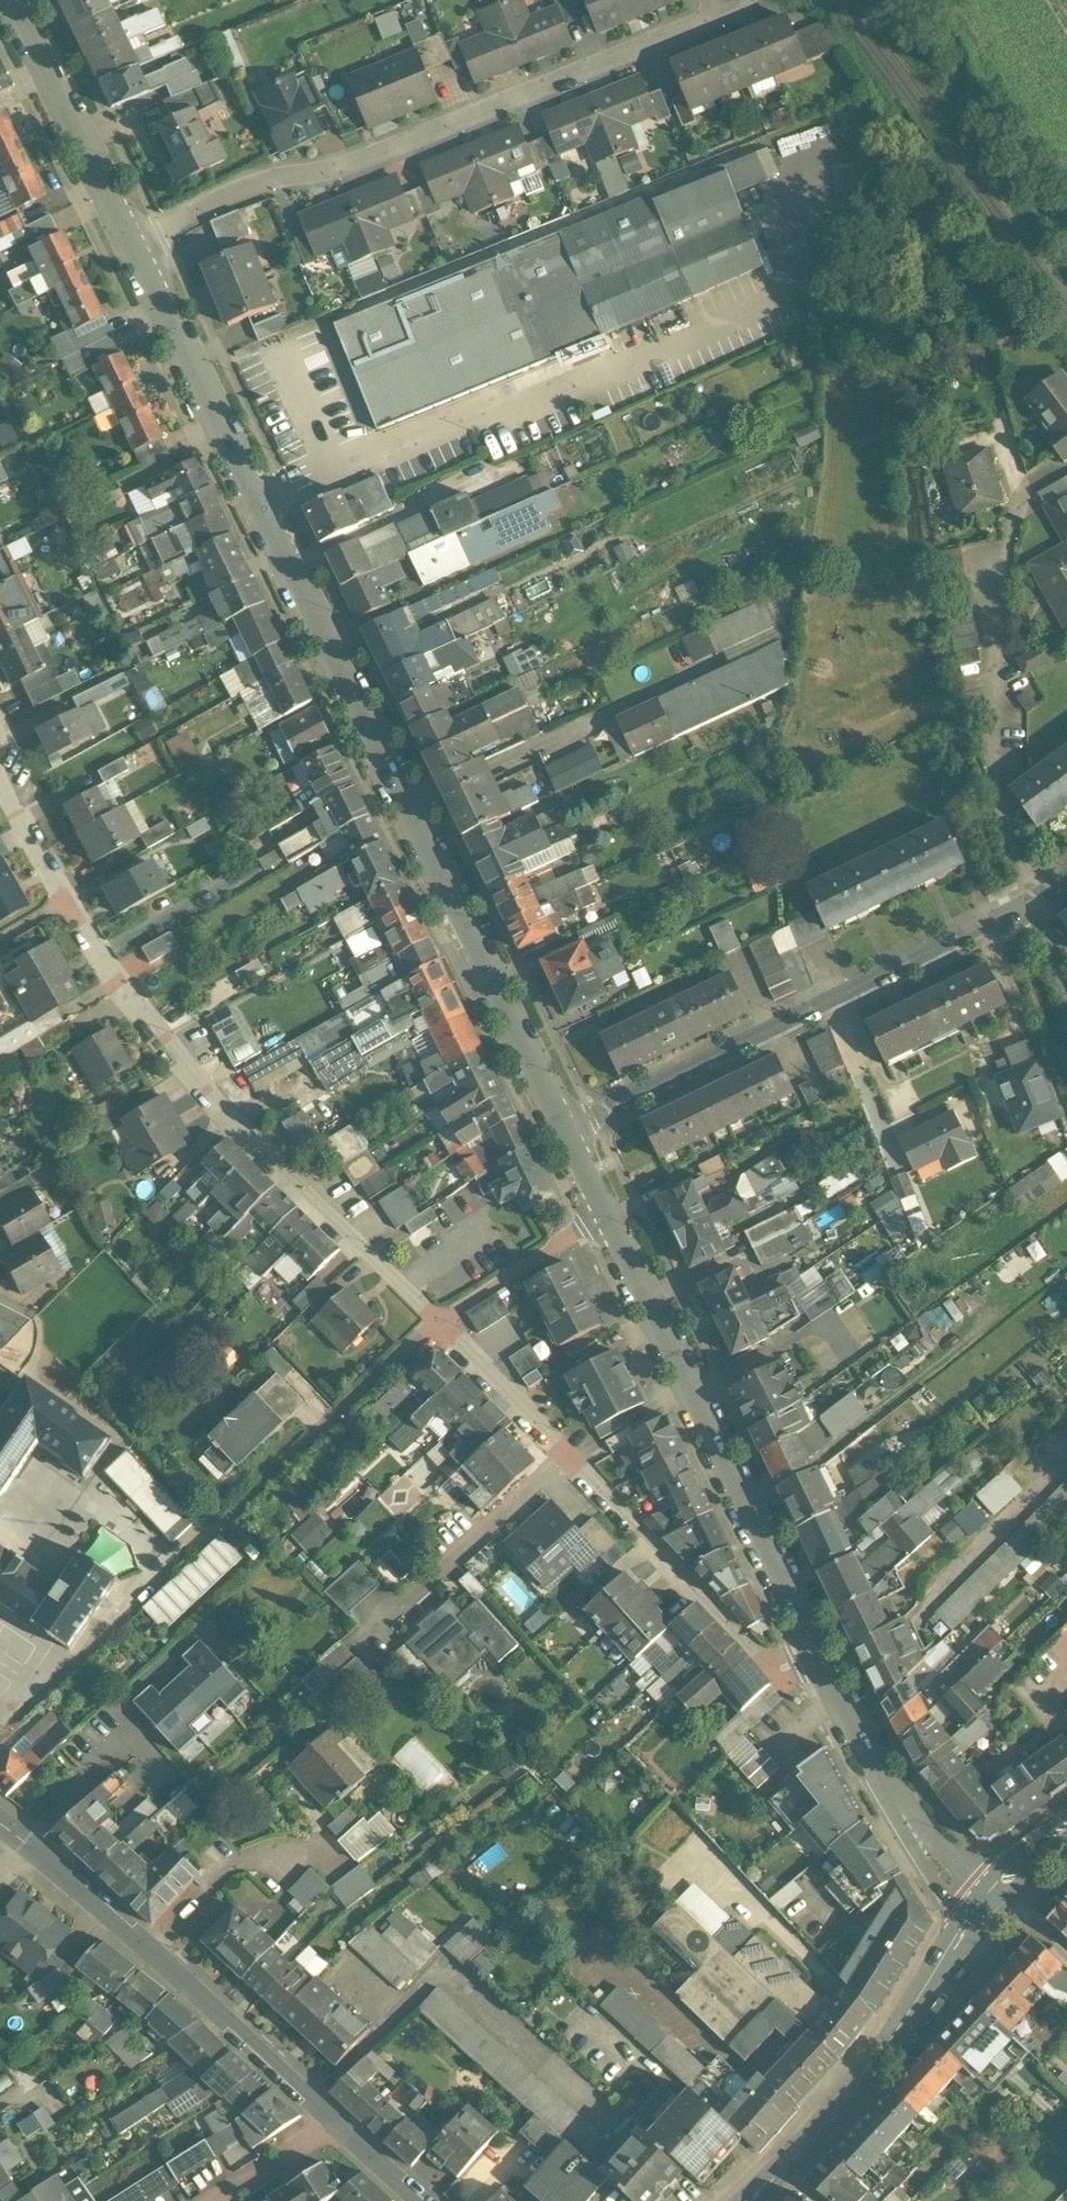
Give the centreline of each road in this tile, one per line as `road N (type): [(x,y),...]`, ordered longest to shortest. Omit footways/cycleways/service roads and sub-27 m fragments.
road 1 (residential): [(133,239),(571,1130)]
road 2 (residential): [(439,1320),(201,1081),(70,899),(0,761)]
road 3 (residential): [(133,239),(263,176),(353,164),(748,0)]
road 4 (residential): [(822,1655),(769,1666),(439,1320)]
road 5 (residential): [(1029,906),(571,1130)]
road 6 (residential): [(609,1212),(822,1655)]
road 7 (residential): [(338,2120),(24,1844)]
road 8 (tertiary): [(987,1904),(865,2075),(752,2200)]
road 9 (residential): [(822,1655),(898,1801),(987,1904)]
road 10 (residential): [(13,0),(133,239)]
road 11 (residential): [(609,1212),(439,1320)]
road 12 (residential): [(338,2120),(218,2200)]

